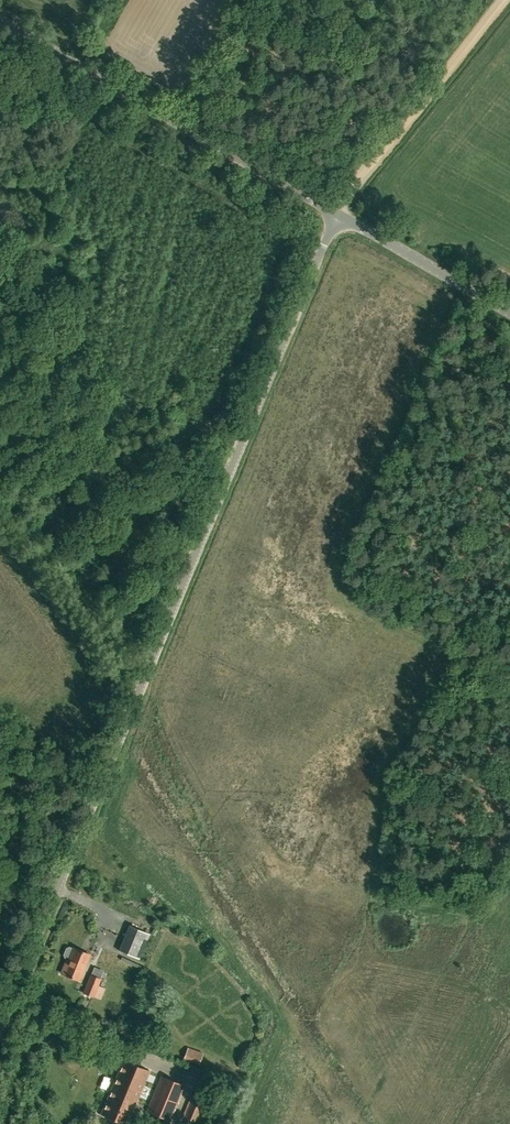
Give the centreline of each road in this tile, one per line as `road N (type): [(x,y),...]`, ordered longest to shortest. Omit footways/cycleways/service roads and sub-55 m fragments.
road 1 (unclassified): [(0,1020),(337,213)]
road 2 (tertiary): [(337,213),(0,21)]
road 3 (track): [(337,213),(504,0)]
road 4 (tertiary): [(509,311),(337,213)]

